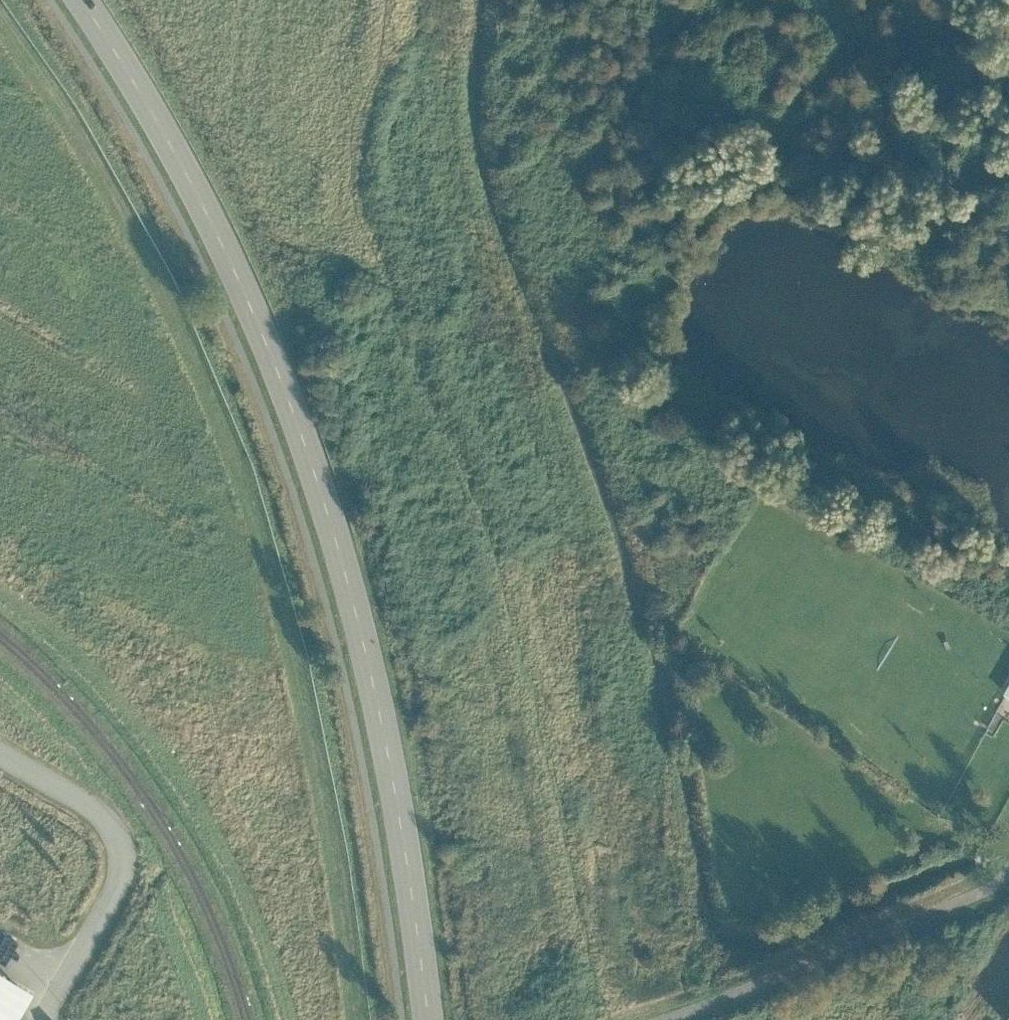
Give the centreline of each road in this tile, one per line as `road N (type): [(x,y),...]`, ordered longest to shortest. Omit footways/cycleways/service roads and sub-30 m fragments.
road 1 (secondary): [(429,1019),(364,642),(287,387),(223,241),(80,0)]
road 2 (residential): [(43,1019),(109,904),(121,850),(106,821),(79,799),(0,754)]

